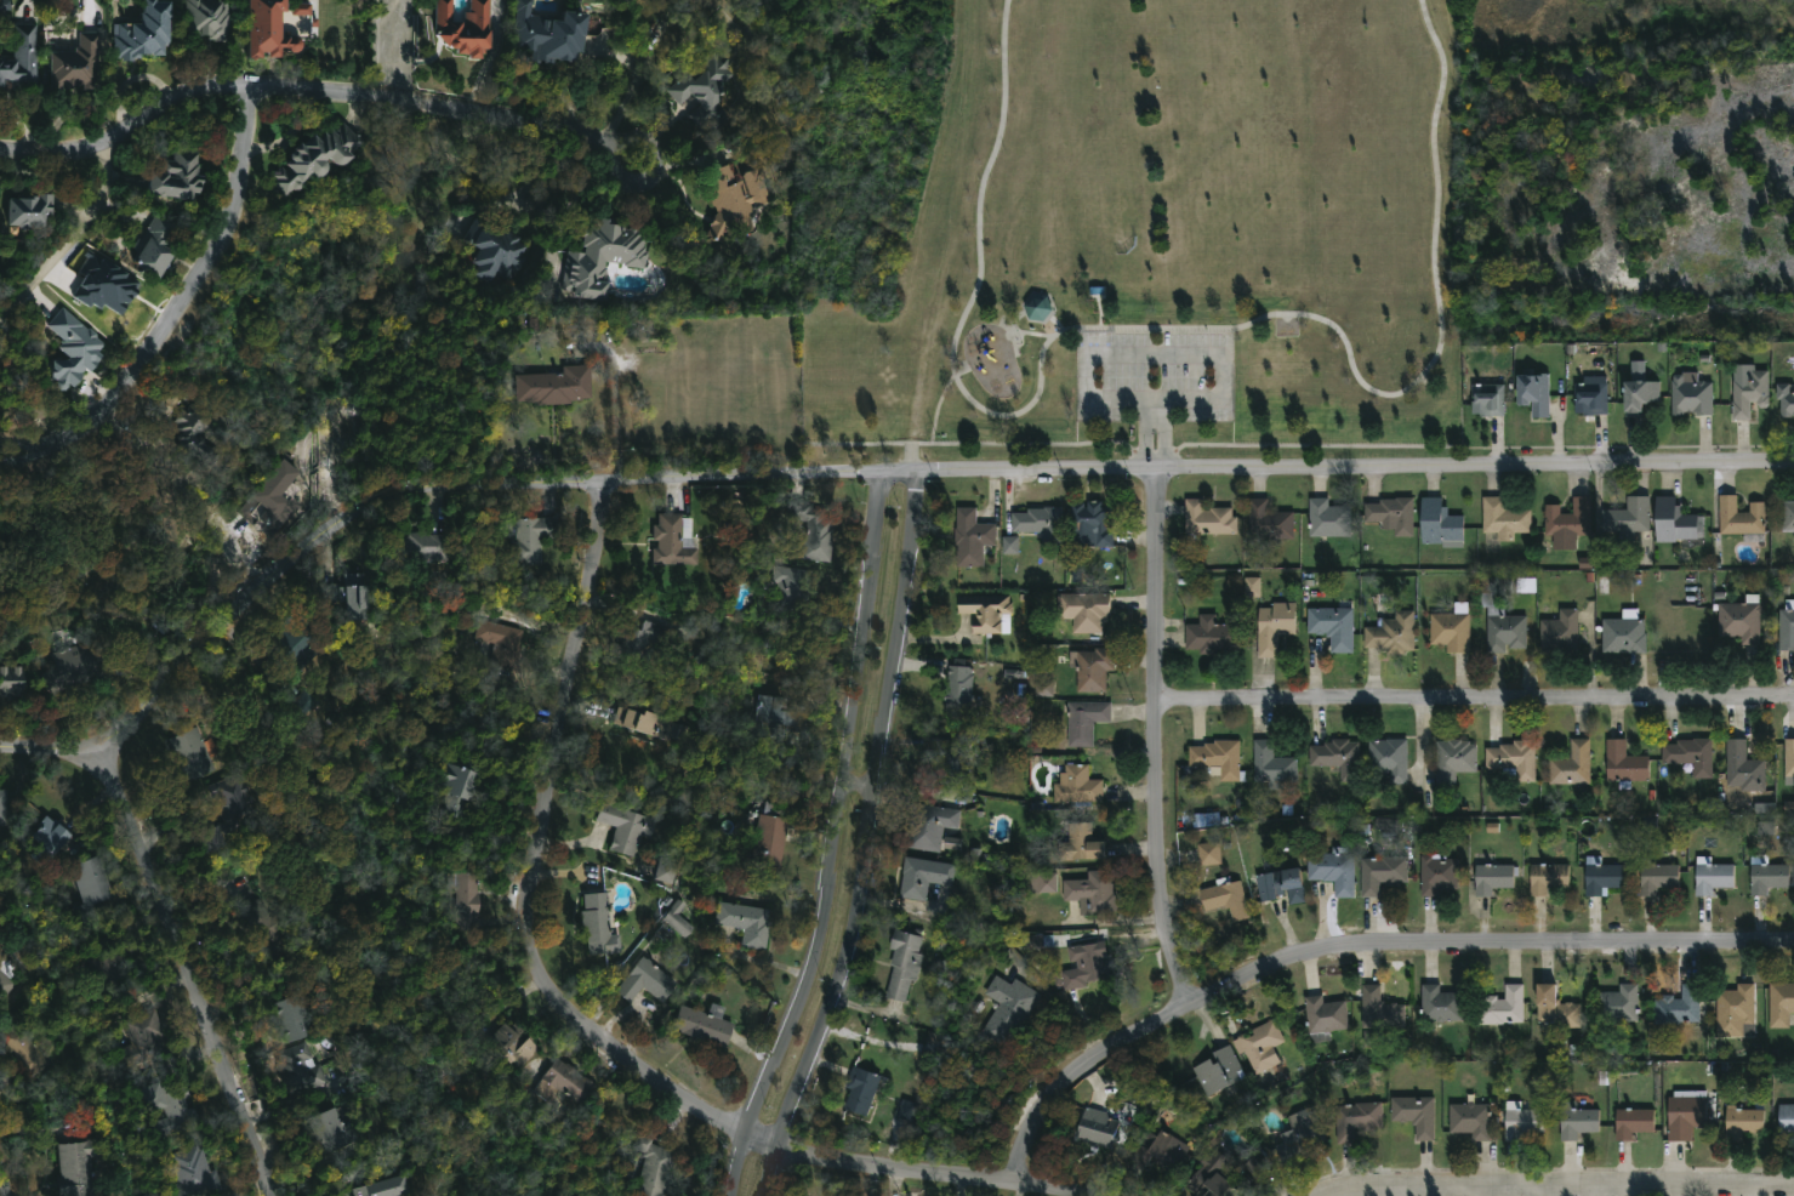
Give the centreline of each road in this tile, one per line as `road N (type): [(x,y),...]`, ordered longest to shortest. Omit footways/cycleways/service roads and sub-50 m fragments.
road 1 (tertiary): [(1793,461),(787,469),(421,486),(383,497),(318,543),(127,722),(69,740),(0,738)]
road 2 (residential): [(1089,1195),(973,1174),(831,1162),(746,1130),(682,1105),(586,1026),(549,983),(530,940),(605,478)]
road 3 (residential): [(1793,936),(1405,933),(1304,952),(1245,972),(1111,1043),(1044,1109),(1016,1180)]
road 4 (tertiary): [(881,472),(822,916),(729,1195)]
road 5 (tertiary): [(765,1195),(843,967),(861,888),(916,472)]
road 6 (residential): [(1793,701),(1160,699)]
road 7 (residential): [(1190,1002),(1160,883),(1154,467)]
road 8 (residential): [(278,1195),(103,735)]
road 9 (residential): [(257,80),(237,212),(183,315),(110,408),(74,432),(0,453)]
road 10 (residential): [(1793,1189),(1413,1189),(1348,1195)]
road 11 (residential): [(257,80),(547,110),(625,142)]
road 12 (residential): [(257,80),(204,82),(89,146),(0,151)]
road 13 (residential): [(621,147),(642,135),(656,139),(662,173),(650,183),(632,180),(620,169),(621,147)]

